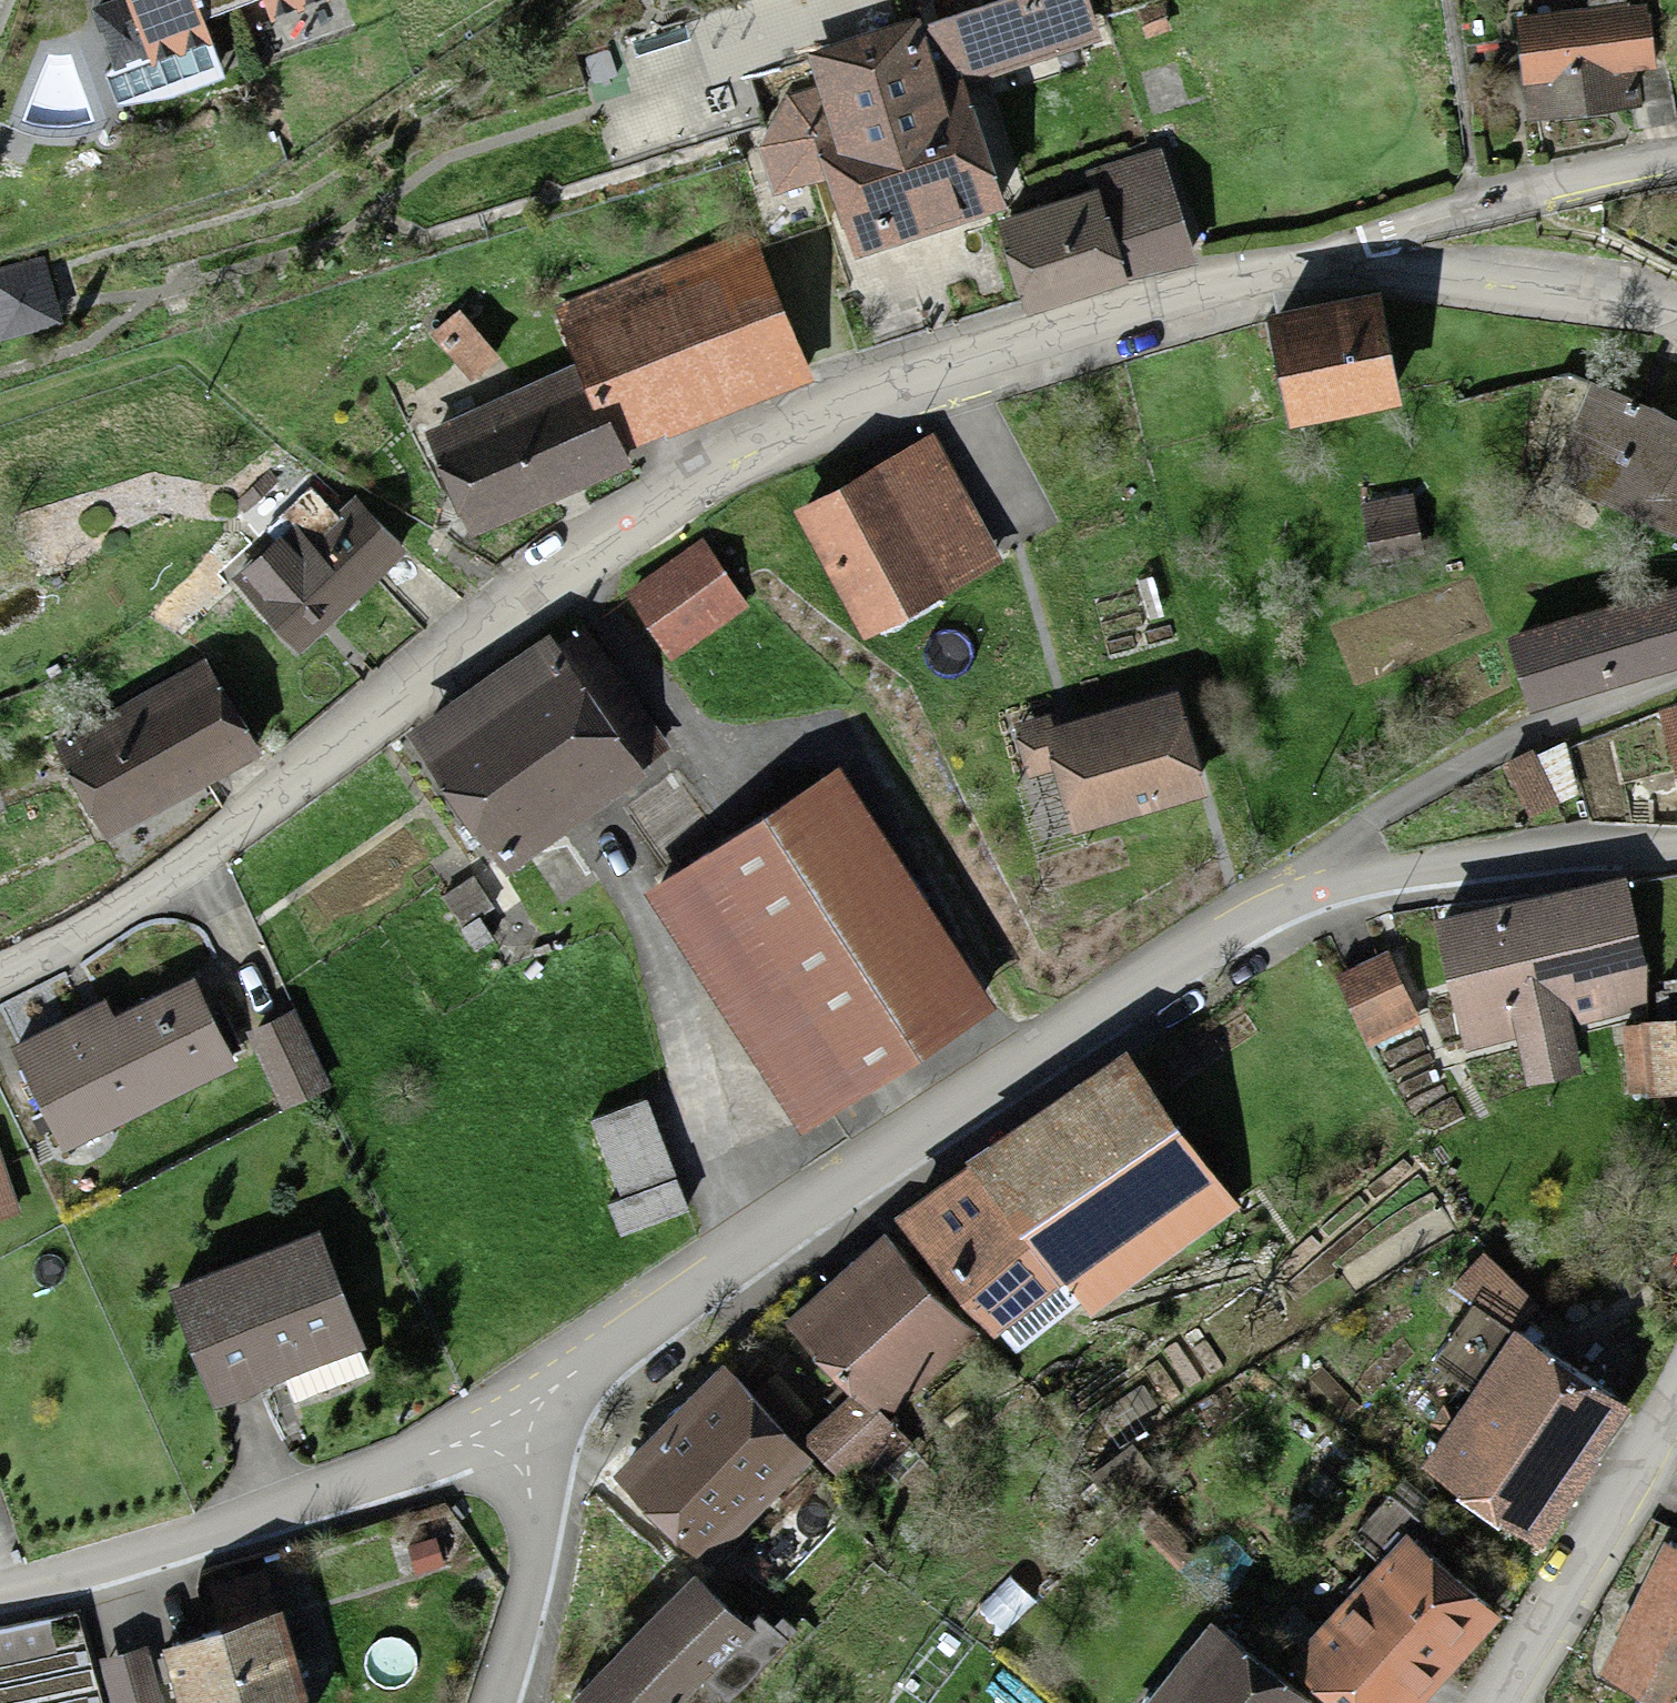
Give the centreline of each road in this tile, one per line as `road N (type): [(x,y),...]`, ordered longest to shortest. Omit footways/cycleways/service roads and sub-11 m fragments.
road 1 (residential): [(0,978),(168,880),(539,592),(706,481),(867,408),(1104,332),(1365,275)]
road 2 (residential): [(505,1420),(1162,970),(1296,898),(1397,873),(1676,850)]
road 3 (residential): [(0,1594),(384,1474),(505,1420)]
road 4 (residential): [(1365,275),(1370,255),(1403,229),(1479,204),(1676,163)]
road 5 (residential): [(1503,1702),(1676,1405)]
road 6 (residential): [(1365,275),(1582,295),(1676,314)]
road 7 (residential): [(505,1420),(533,1506),(535,1548),(495,1702)]

